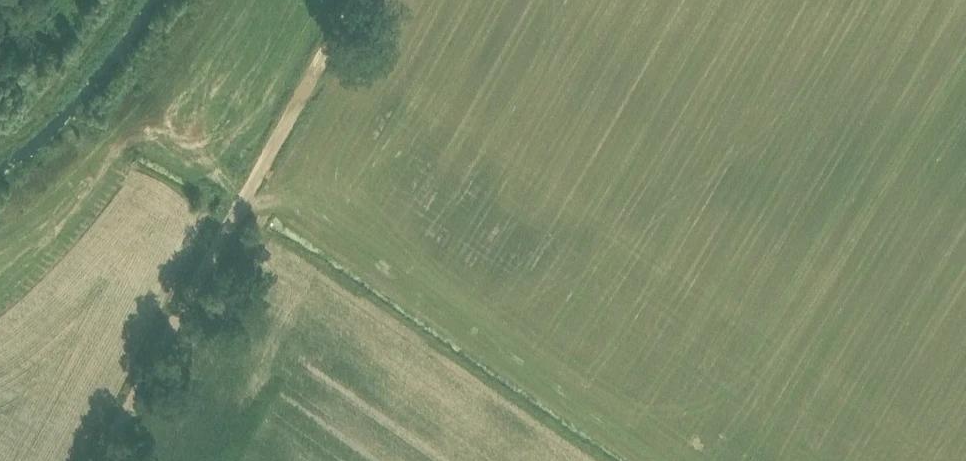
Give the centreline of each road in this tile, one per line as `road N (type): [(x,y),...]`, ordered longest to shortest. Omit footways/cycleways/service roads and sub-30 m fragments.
road 1 (track): [(98,460),(359,0)]

